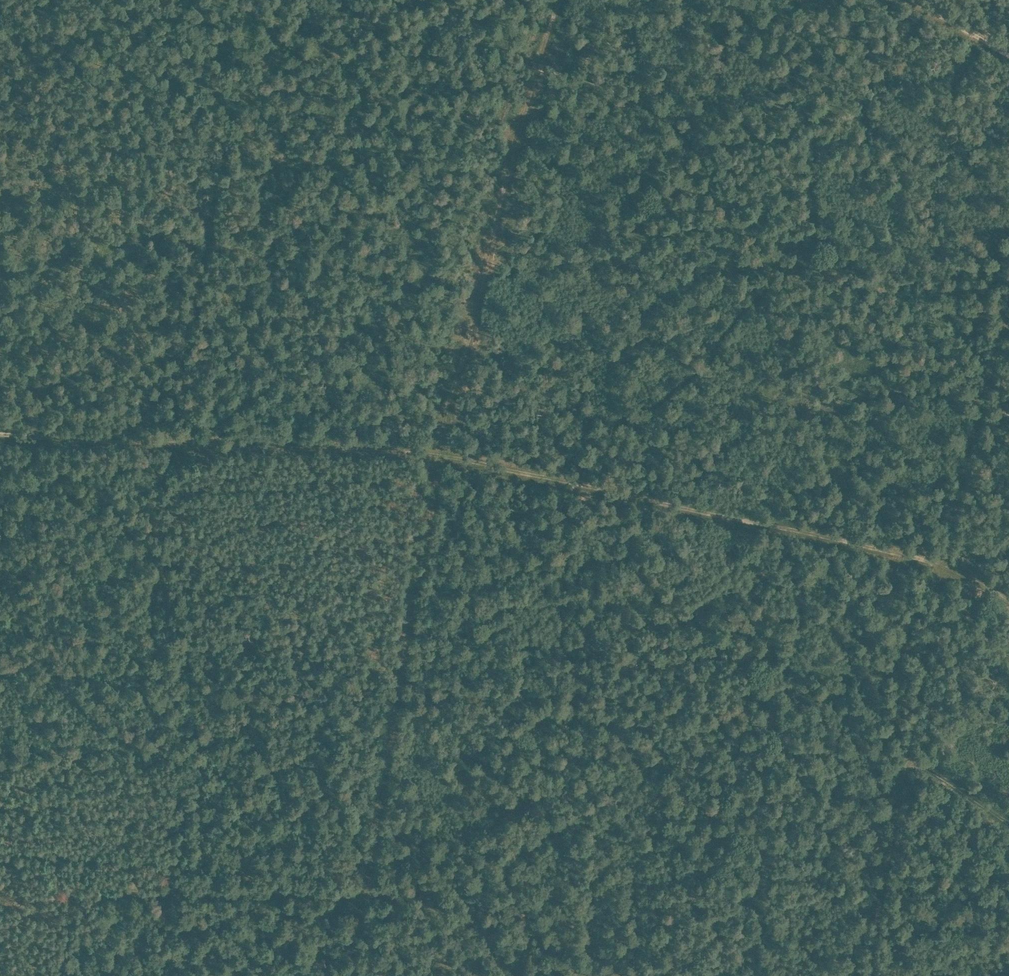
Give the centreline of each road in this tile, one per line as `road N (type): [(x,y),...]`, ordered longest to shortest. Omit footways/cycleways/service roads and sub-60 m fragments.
road 1 (track): [(230,0),(519,132),(1008,323)]
road 2 (track): [(435,454),(942,565)]
road 3 (track): [(435,454),(554,0)]
road 4 (track): [(0,435),(435,454)]
road 5 (track): [(942,565),(1004,321)]

